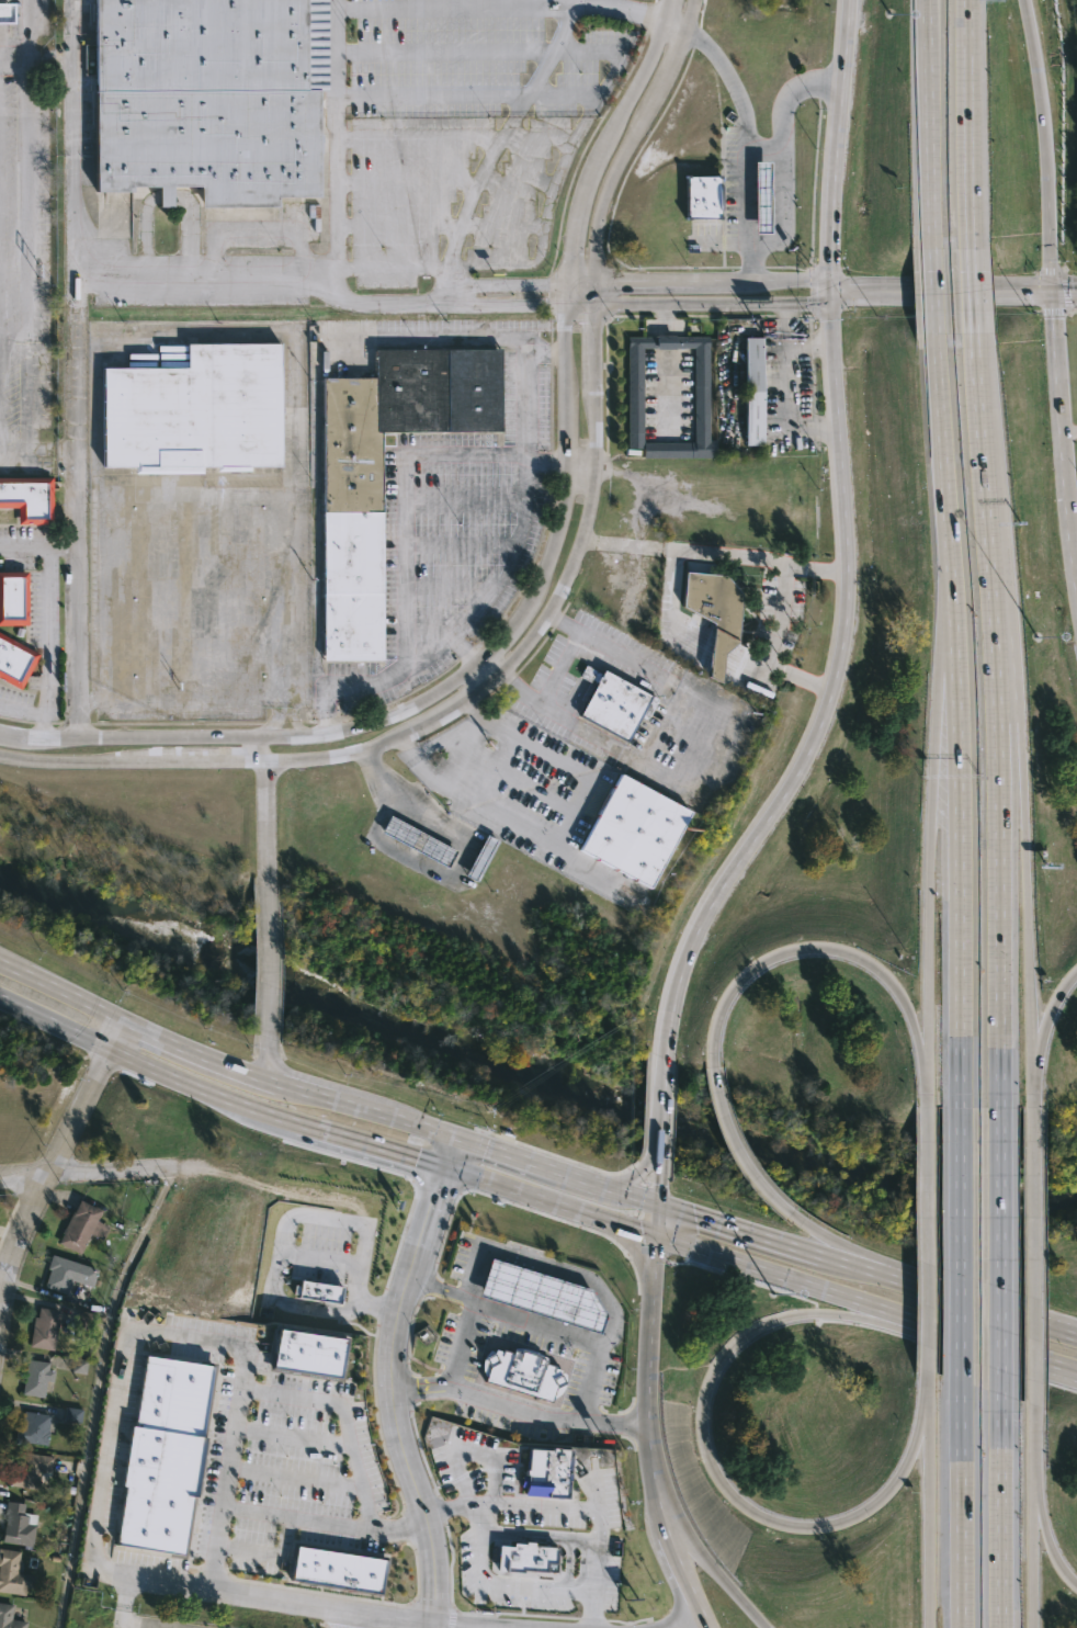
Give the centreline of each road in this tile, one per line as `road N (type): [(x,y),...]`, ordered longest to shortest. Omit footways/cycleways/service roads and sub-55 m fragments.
road 1 (tertiary): [(664,21),(594,157),(574,225),(565,273),(560,502),(544,570),(521,619),(490,655),(351,731),(46,737),(0,729)]
road 2 (secondary): [(851,0),(830,291),(849,570),(844,646),(812,751),(714,905),(692,954),(667,1060)]
road 3 (tertiary): [(0,756),(332,759),(399,742),(499,680),(560,599),(579,541),(596,474),(593,307)]
road 4 (motorway): [(949,544),(961,830),(960,1107)]
road 5 (motorway): [(1000,1107),(997,612)]
road 6 (motorway): [(909,1460),(865,1513),(806,1528),(751,1510),(715,1469),(705,1412),(725,1358),(783,1318),(849,1315)]
road 7 (tertiary): [(434,1623),(433,1545),(396,1433),(392,1383),(399,1313),(446,1166)]
road 8 (motorway): [(1032,1064),(1020,719)]
road 9 (tertiary): [(593,307),(593,252),(620,160),(661,91),(694,0)]
road 10 (motorway): [(931,775),(925,1083)]
road 11 (secondary): [(1076,597),(1051,292)]
road 12 (motorway): [(711,1066),(729,998),(755,970),(791,952),(827,948),(865,961),(887,979),(910,1020)]
road 13 (motorway): [(1034,1405),(1032,1107)]
road 14 (primary): [(0,996),(272,1115)]
road 15 (motorway): [(1000,1394),(1000,1107)]
road 16 (motorway): [(997,612),(972,335)]
road 17 (motorway): [(960,1107),(962,1383)]
road 18 (secondary): [(659,1236),(648,1424),(661,1505)]
road 19 (tertiary): [(830,291),(809,279),(565,284)]
road 20 (motorway): [(925,1106),(926,1370)]
road 21 (primary): [(659,1236),(906,1315)]
road 22 (motorway): [(927,0),(929,247)]
road 23 (motorway): [(967,246),(966,0)]
road 24 (motorway): [(925,1383),(929,1627)]
road 25 (motorway): [(962,1383),(962,1627)]
road 26 (tertiary): [(593,307),(812,303),(830,291)]
road 27 (motorway): [(1001,1627),(1000,1394)]
road 28 (motorway): [(949,544),(931,775)]
road 29 (primary): [(446,1166),(659,1236)]
road 30 (tertiary): [(1051,292),(830,291)]
road 31 (motorway): [(934,332),(949,544)]
road 32 (motorway): [(1033,1627),(1033,1418)]
road 33 (primary): [(272,1115),(446,1166)]
road 34 (motorway): [(1047,179),(1024,0)]
road 35 (tertiary): [(268,874),(269,1051)]
road 36 (motorway): [(792,1213),(730,1144),(711,1066)]
road 37 (tertiary): [(123,1021),(49,1174)]
road 38 (primary): [(819,1252),(660,1205)]
road 39 (primary): [(268,1081),(123,1021)]
road 40 (primary): [(599,1185),(461,1135)]
road 41 (residential): [(191,1164),(49,1174)]
road 42 (tertiary): [(260,736),(268,874)]
road 43 (primary): [(123,1021),(0,959)]
road 44 (motorway): [(1051,1547),(1033,1418)]
road 45 (primary): [(461,1135),(338,1100)]
road 46 (residential): [(49,1174),(0,1286)]
road 47 (secondary): [(661,1505),(706,1617)]

